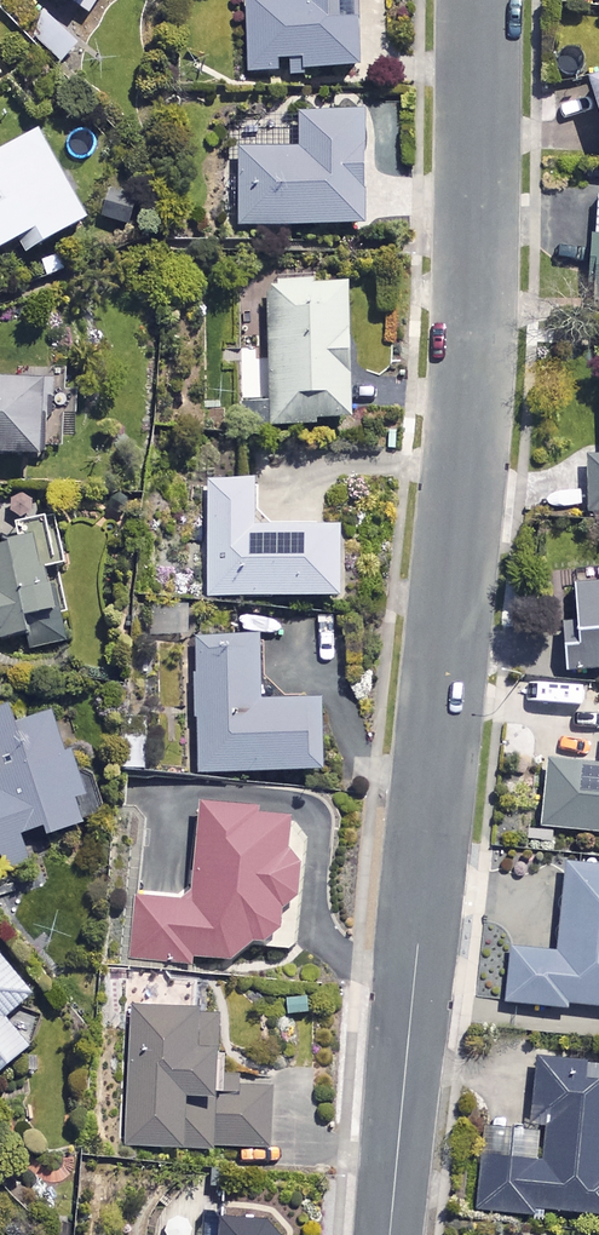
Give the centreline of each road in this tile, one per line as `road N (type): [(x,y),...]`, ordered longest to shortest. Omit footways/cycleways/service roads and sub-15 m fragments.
road 1 (residential): [(482,0),(476,334),(390,1234)]

